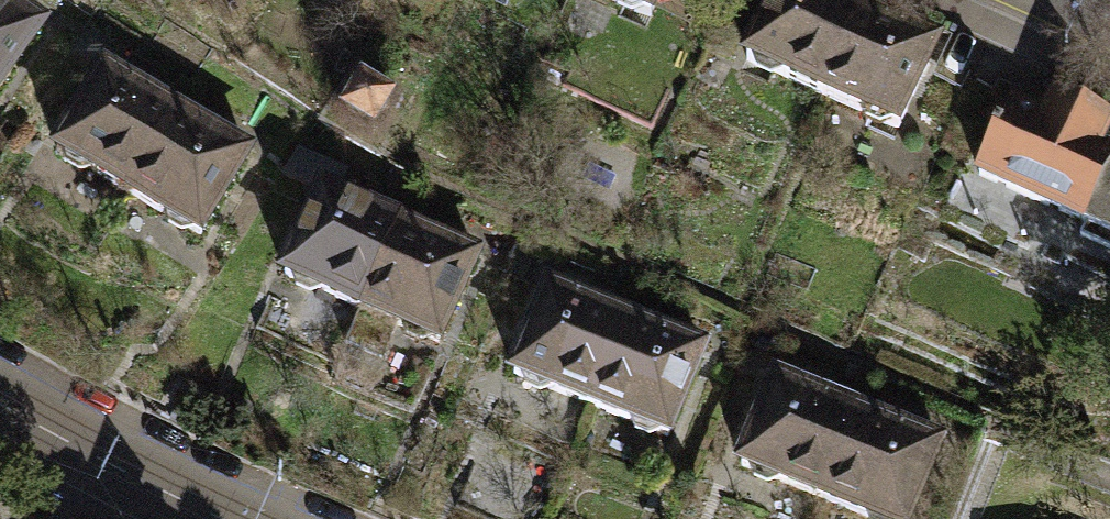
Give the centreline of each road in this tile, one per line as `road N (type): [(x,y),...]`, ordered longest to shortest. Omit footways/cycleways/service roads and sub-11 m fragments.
road 1 (unclassified): [(228,518),(87,455),(0,403)]

